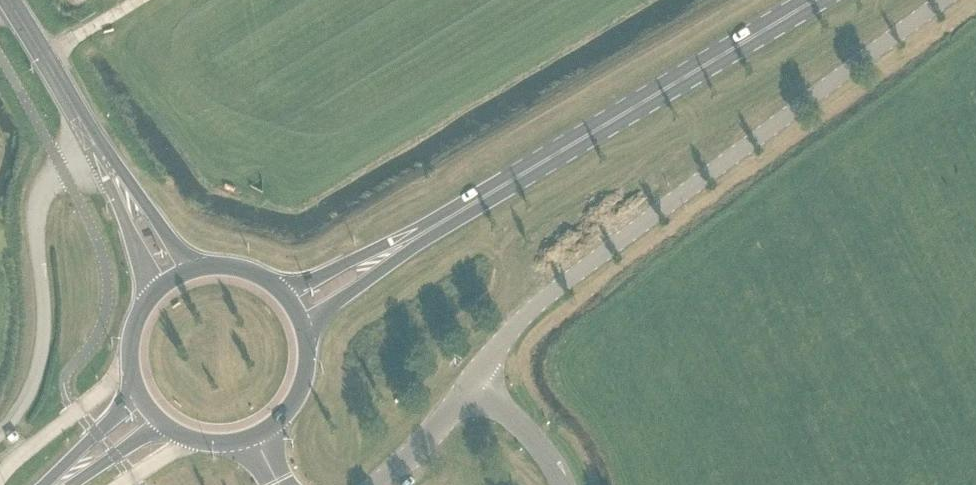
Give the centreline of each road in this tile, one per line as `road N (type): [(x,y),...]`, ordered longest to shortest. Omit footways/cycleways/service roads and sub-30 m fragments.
road 1 (unclassified): [(474,378),(558,289),(943,0)]
road 2 (primary): [(447,219),(814,0)]
road 3 (unclassified): [(100,154),(38,198),(43,356),(23,409),(0,436)]
road 4 (primary): [(305,332),(447,219)]
road 5 (primary): [(447,219),(283,292)]
road 6 (primary): [(100,154),(8,0)]
road 7 (primary): [(100,154),(104,180),(154,294)]
road 8 (primary): [(193,269),(100,154)]
road 9 (tertiary): [(378,484),(474,378)]
road 10 (tertiary): [(565,484),(474,378)]
road 11 (primary): [(252,437),(275,424),(304,383),(305,332)]
road 12 (primary): [(138,392),(50,484)]

